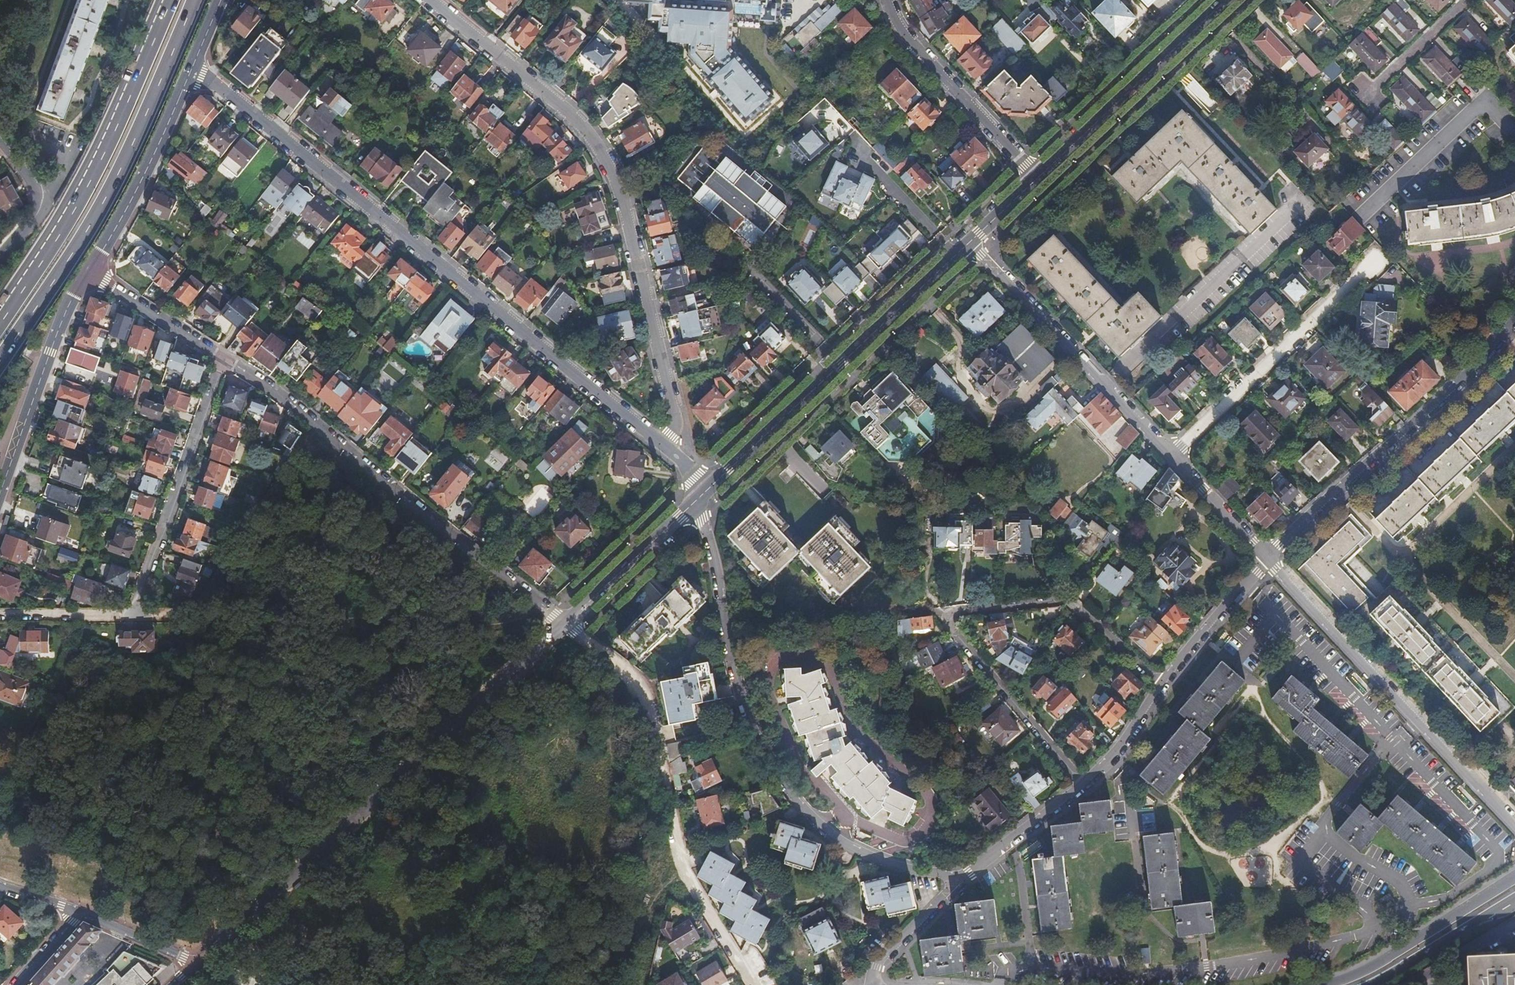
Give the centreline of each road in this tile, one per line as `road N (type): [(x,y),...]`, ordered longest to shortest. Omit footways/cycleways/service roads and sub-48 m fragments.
road 1 (residential): [(664,450),(192,70)]
road 2 (residential): [(664,450),(676,420),(624,210),(599,150),(432,0)]
road 3 (residential): [(694,510),(717,575),(746,719),(790,795),(829,836),(863,854),(910,869),(976,874)]
road 4 (residential): [(564,623),(197,965)]
road 5 (residential): [(1084,787),(942,619),(1057,596),(1162,683)]
road 6 (residential): [(216,358),(564,623)]
road 7 (residential): [(564,623),(646,685),(683,870),(759,984)]
road 8 (residential): [(0,615),(133,616),(216,358)]
road 9 (trunk): [(0,351),(109,182),(193,0)]
road 10 (track): [(564,623),(191,611)]
road 11 (residential): [(1514,822),(1267,558)]
road 12 (residential): [(713,491),(971,241)]
road 13 (trunk): [(164,0),(87,171),(0,316)]
road 14 (residential): [(1267,558),(1514,323)]
road 15 (residential): [(1171,455),(971,241)]
road 16 (residential): [(1171,455),(1370,263)]
road 17 (residential): [(1037,178),(1229,0)]
road 18 (tertiary): [(89,273),(50,353),(0,493)]
road 19 (residential): [(1037,178),(903,37),(886,0)]
road 20 (tertiary): [(192,70),(89,273)]
road 21 (secondary): [(1514,878),(1333,984)]
road 22 (residential): [(564,623),(694,510)]
road 23 (secondary): [(1370,984),(1514,901)]
road 24 (residential): [(1162,683),(1267,558)]
road 25 (residential): [(874,984),(882,959),(976,874)]
road 26 (residential): [(89,273),(216,358)]
road 27 (residential): [(1267,558),(1171,455)]
road 28 (residential): [(976,874),(1084,787)]
road 29 (residential): [(197,965),(76,913)]
road 30 (residential): [(1084,787),(1117,754),(1162,683)]

